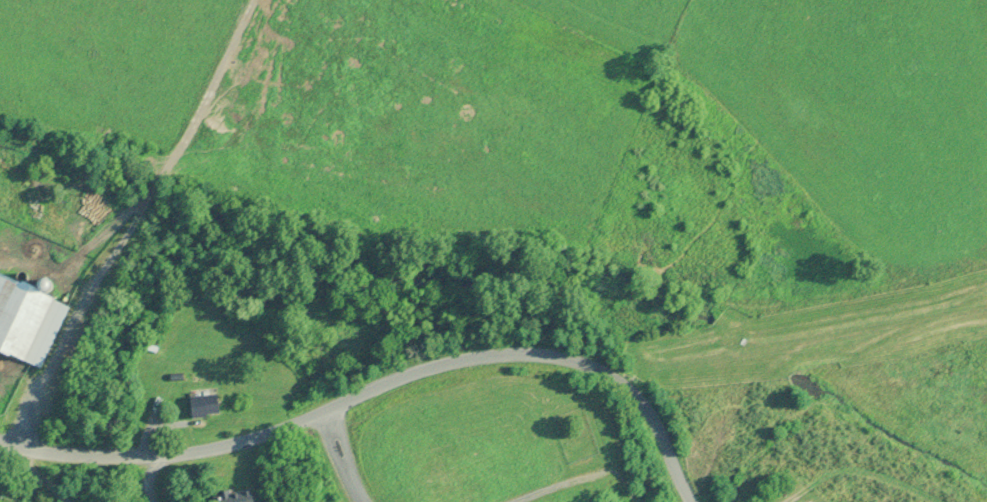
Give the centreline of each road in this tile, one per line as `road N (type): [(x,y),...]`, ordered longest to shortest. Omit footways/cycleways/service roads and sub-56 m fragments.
road 1 (tertiary): [(0,436),(34,451),(159,451),(324,418),(443,368),(560,355),(634,396),(705,501)]

